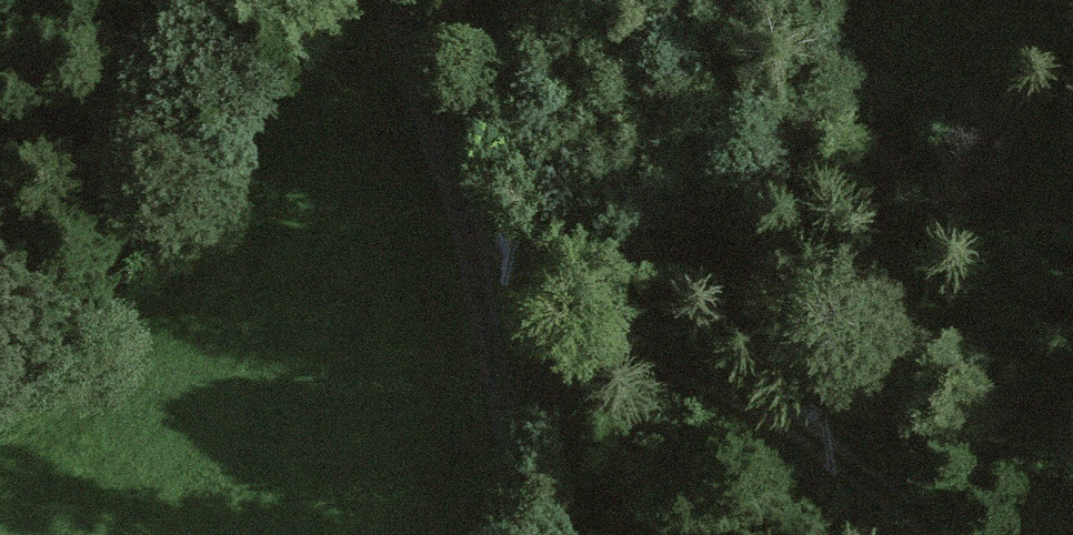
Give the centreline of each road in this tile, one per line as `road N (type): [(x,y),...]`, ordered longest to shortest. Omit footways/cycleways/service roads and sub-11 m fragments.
road 1 (track): [(786,420),(662,359),(485,234),(413,0)]
road 2 (track): [(485,234),(536,534)]
road 3 (track): [(1072,418),(975,432),(786,420)]
road 4 (track): [(947,534),(786,420)]

